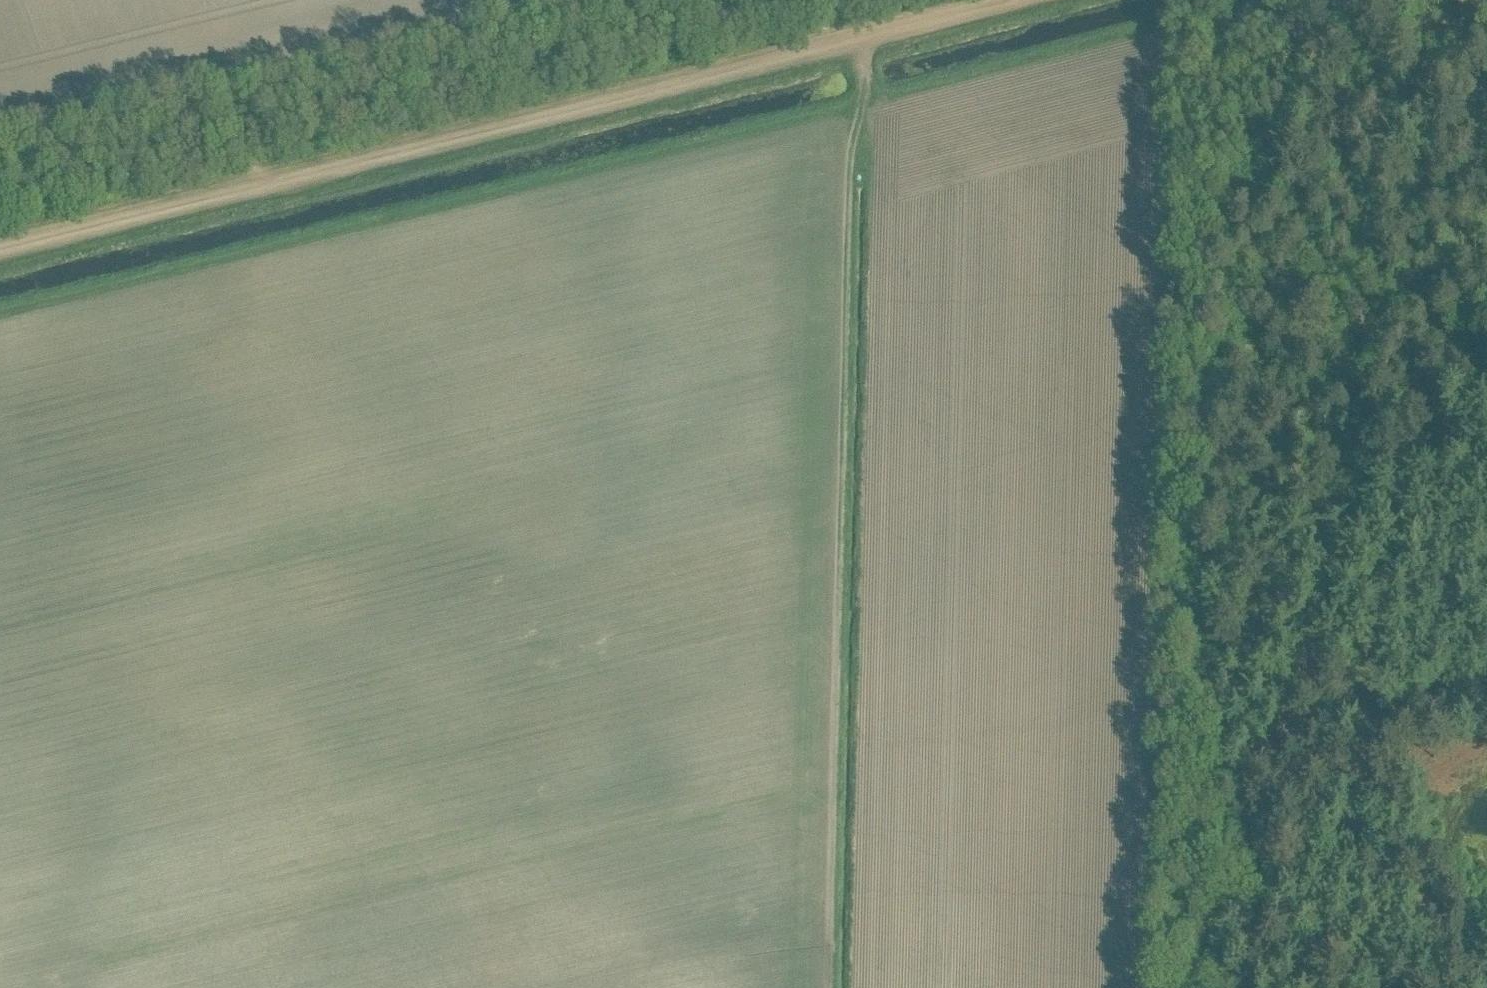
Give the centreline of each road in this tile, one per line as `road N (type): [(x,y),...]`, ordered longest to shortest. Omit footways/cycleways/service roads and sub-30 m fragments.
road 1 (track): [(0,245),(988,0)]

